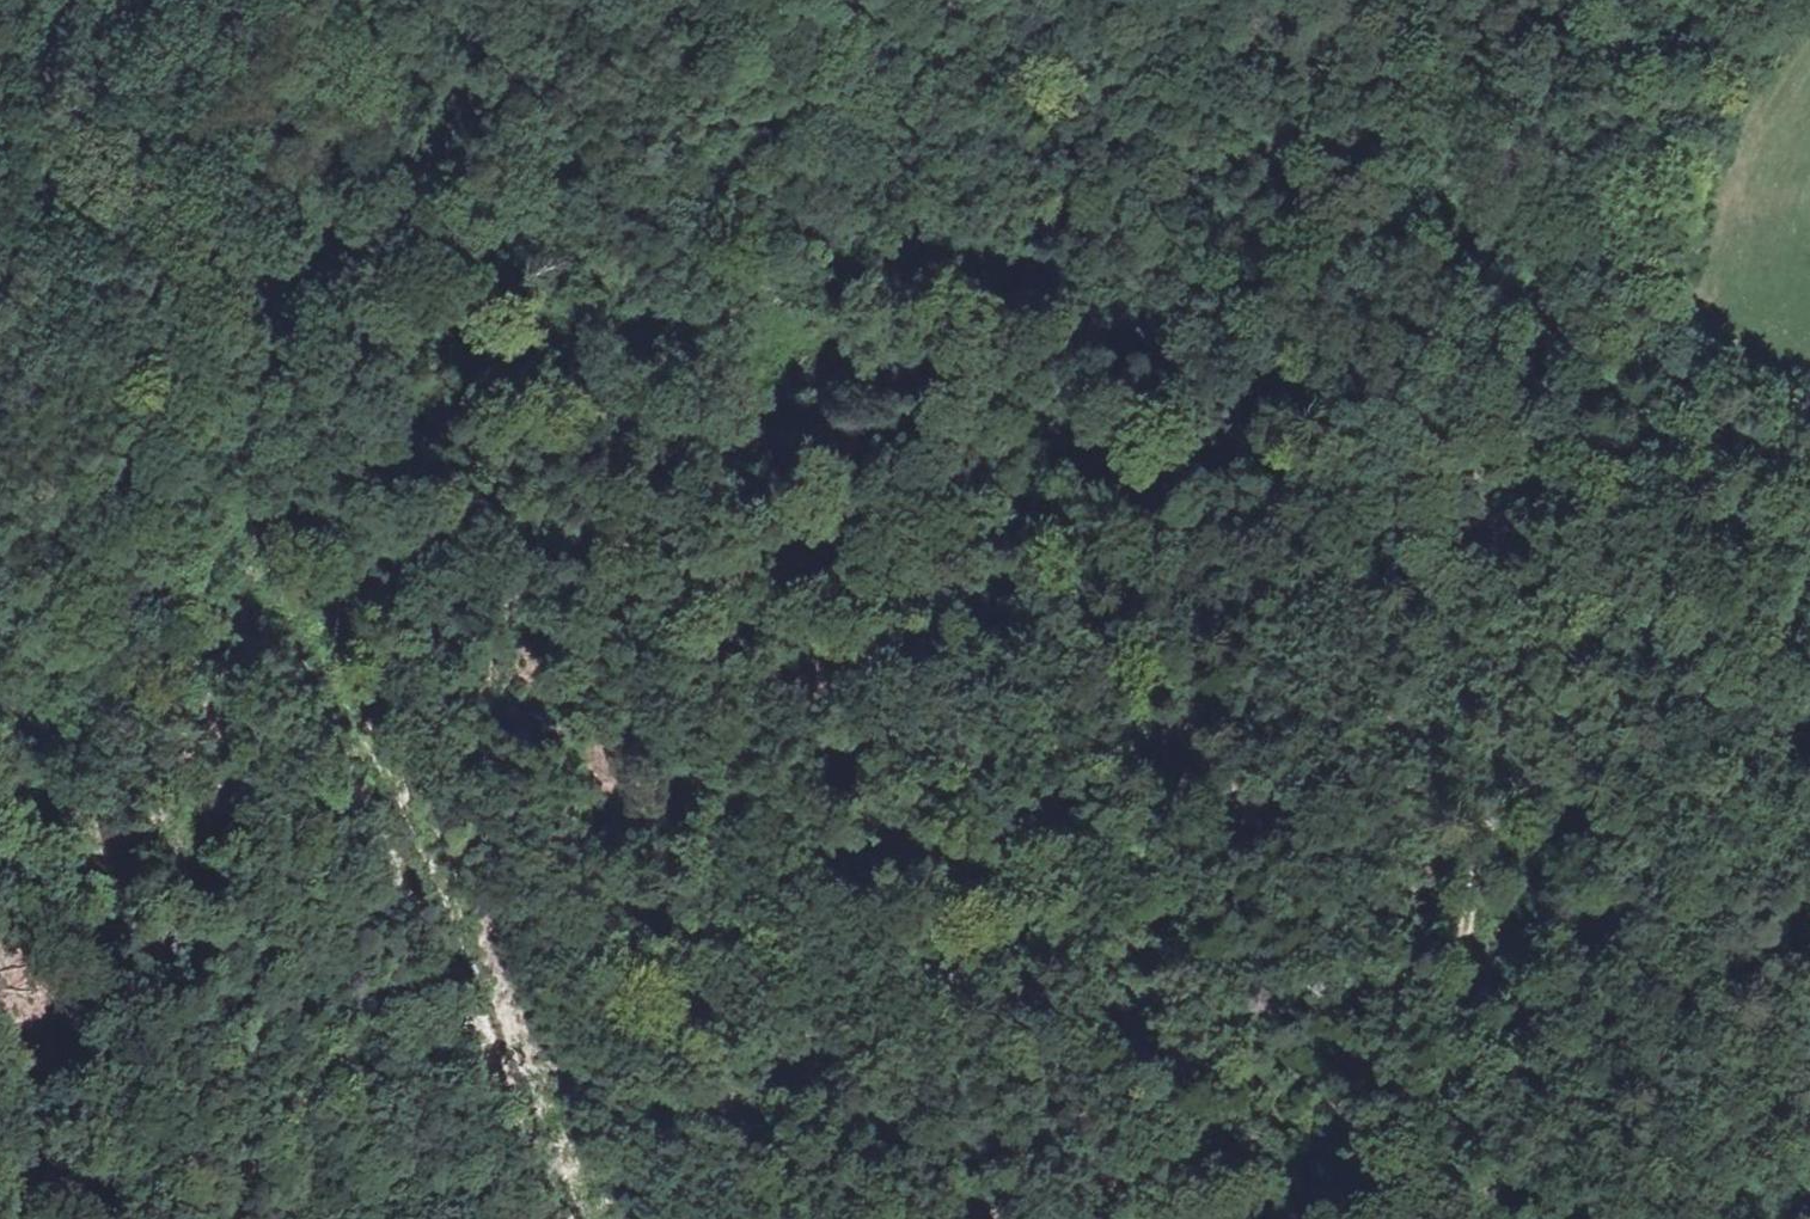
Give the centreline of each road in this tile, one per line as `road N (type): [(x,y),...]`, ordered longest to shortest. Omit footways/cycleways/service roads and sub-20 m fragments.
road 1 (track): [(1612,0),(1560,72),(1548,120),(1538,237),(1541,320),(1493,525),(1514,624),(1461,1048),(1478,1218)]
road 2 (track): [(1613,0),(1591,90),(1590,161),(1613,256),(1638,308),(1685,371),(1768,437),(1809,455)]

